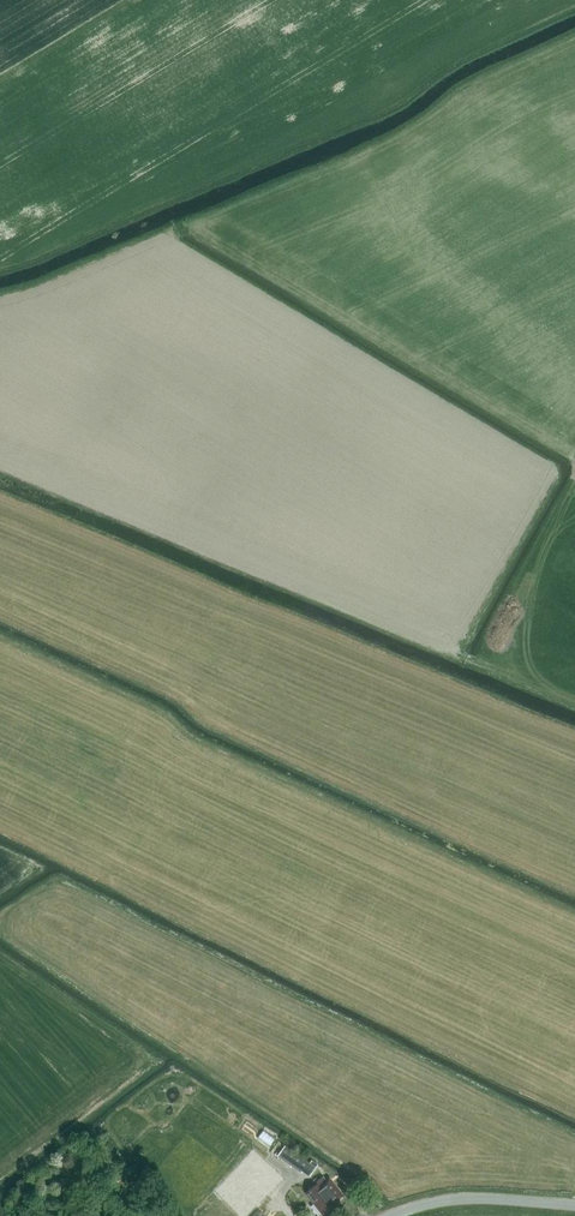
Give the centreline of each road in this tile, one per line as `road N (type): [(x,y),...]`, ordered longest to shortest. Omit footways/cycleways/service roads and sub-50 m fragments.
road 1 (unclassified): [(574,1205),(463,1199),(392,1215)]

